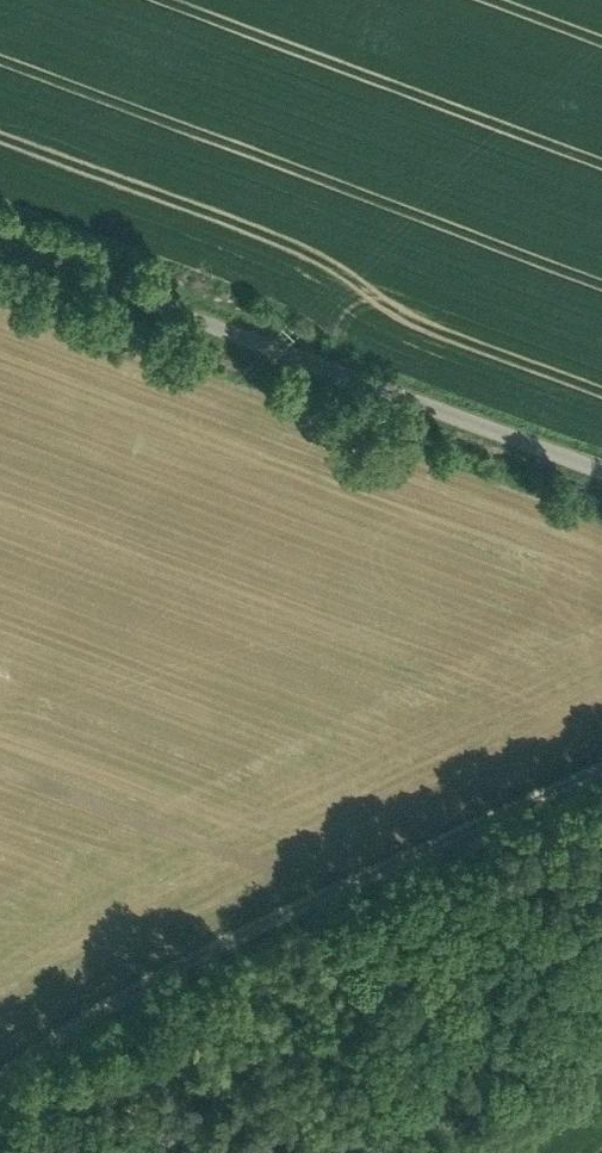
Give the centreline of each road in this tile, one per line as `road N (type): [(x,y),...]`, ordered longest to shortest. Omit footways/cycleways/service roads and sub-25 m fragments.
road 1 (track): [(601,774),(217,954),(0,1081)]
road 2 (unclassified): [(601,476),(0,251)]

